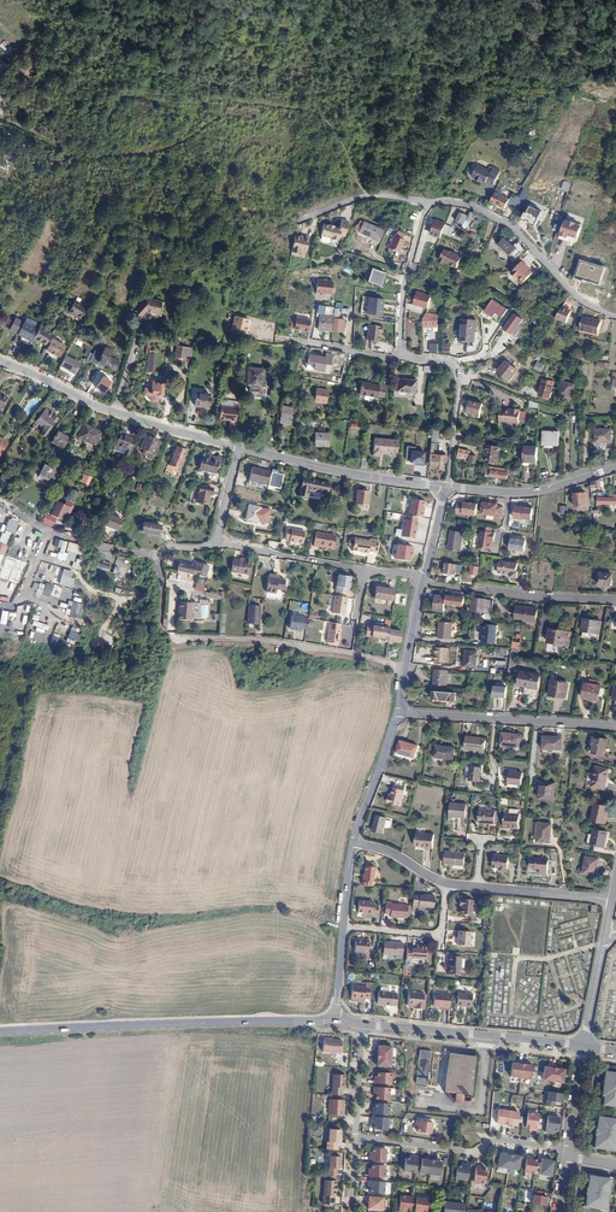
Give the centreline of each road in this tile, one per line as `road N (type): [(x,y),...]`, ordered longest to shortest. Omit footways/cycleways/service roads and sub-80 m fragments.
road 1 (track): [(344,927),(280,906),(92,917),(0,889)]
road 2 (residential): [(405,669),(282,643),(161,638),(156,556)]
road 3 (tertiary): [(317,1022),(0,1032)]
road 4 (residential): [(0,361),(145,425),(238,447)]
road 5 (residential): [(427,201),(477,209),(505,225),(573,295),(615,316)]
road 6 (tertiary): [(362,1025),(584,1045)]
road 7 (residential): [(568,1150),(502,1139),(470,1152),(355,1137)]
road 8 (residential): [(399,712),(615,726)]
road 9 (residential): [(238,447),(448,487)]
road 10 (residential): [(156,556),(48,532),(20,602),(0,606)]
road 11 (residential): [(448,487),(539,490),(615,468)]
road 12 (residential): [(403,357),(403,292),(427,201)]
road 13 (residential): [(363,571),(213,541)]
road 14 (residential): [(615,600),(473,591)]
road 15 (residential): [(354,842),(399,712)]
road 16 (residential): [(477,888),(613,899)]
road 17 (residential): [(301,220),(368,196),(427,201)]
road 18 (residential): [(403,357),(278,338)]
road 19 (unclassified): [(460,376),(576,413)]

